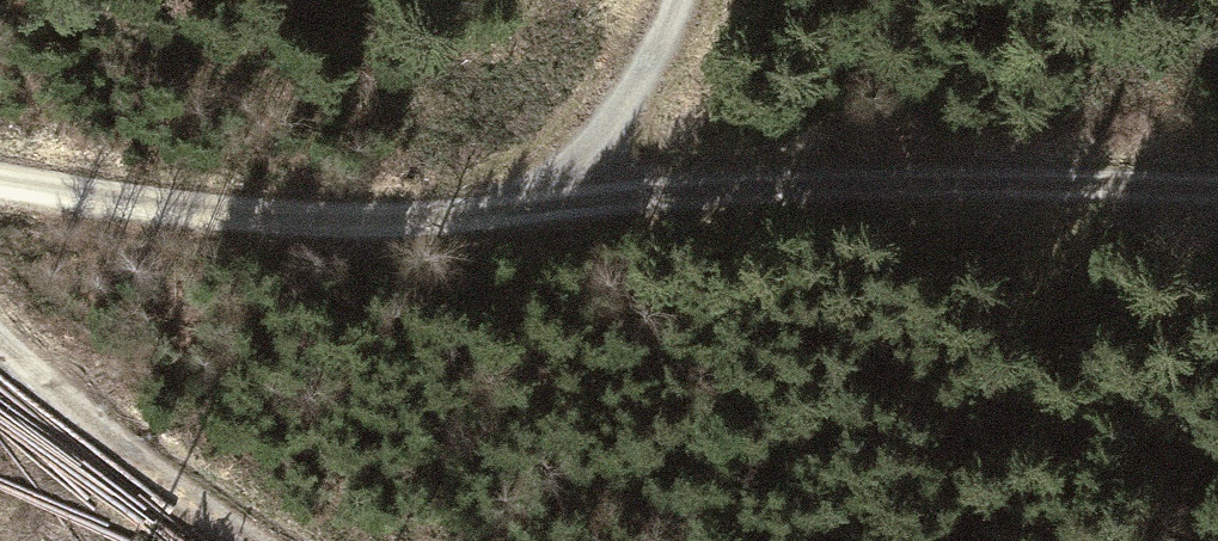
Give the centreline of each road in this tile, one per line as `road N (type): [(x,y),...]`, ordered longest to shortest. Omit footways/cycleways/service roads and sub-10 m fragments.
road 1 (track): [(1217,183),(1007,175),(543,213),(261,219)]
road 2 (track): [(269,540),(121,448),(0,338)]
road 3 (track): [(0,183),(261,219)]
road 4 (track): [(543,213),(628,97),(677,0)]

